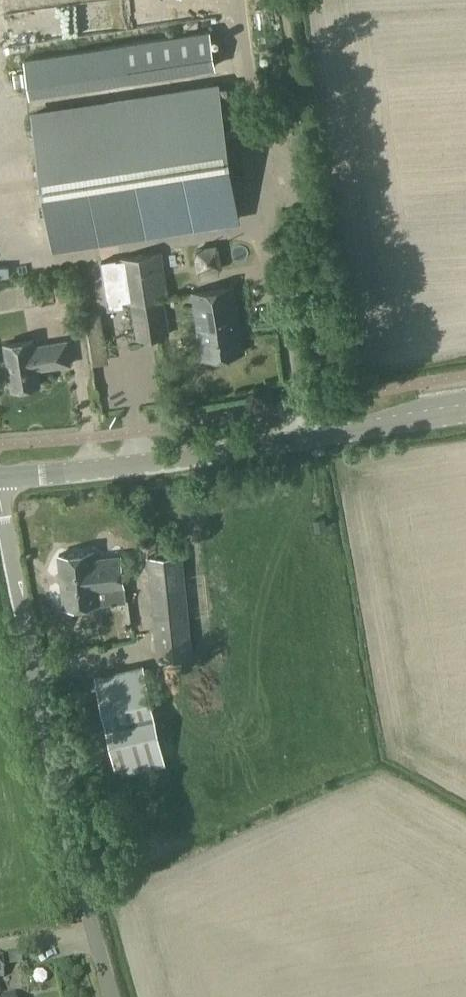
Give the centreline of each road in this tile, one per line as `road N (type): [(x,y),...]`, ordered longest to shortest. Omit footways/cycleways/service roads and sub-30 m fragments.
road 1 (unclassified): [(112,996),(64,824),(0,499)]
road 2 (tertiary): [(0,479),(307,443)]
road 3 (tertiary): [(465,417),(307,443)]

